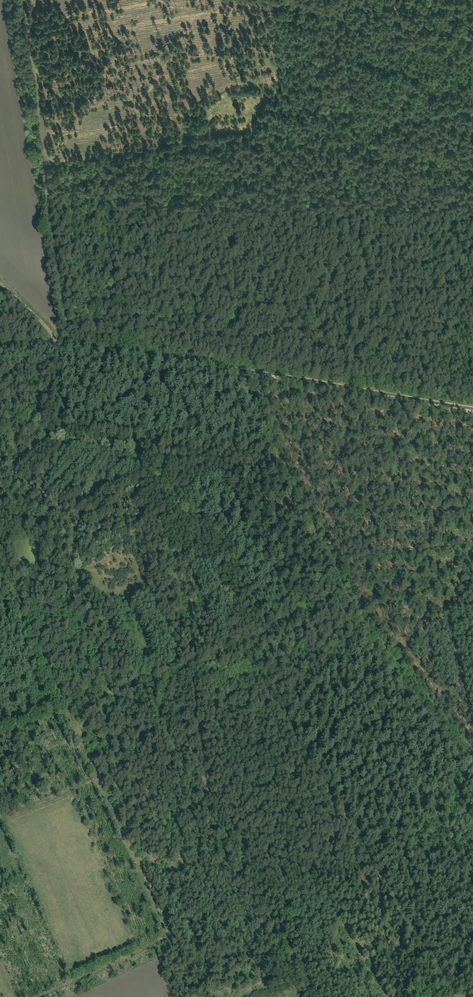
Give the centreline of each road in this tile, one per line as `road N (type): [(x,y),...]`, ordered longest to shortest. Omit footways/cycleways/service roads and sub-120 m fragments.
road 1 (track): [(235,372),(363,613),(472,746)]
road 2 (track): [(235,372),(472,413)]
road 3 (track): [(63,346),(235,372)]

